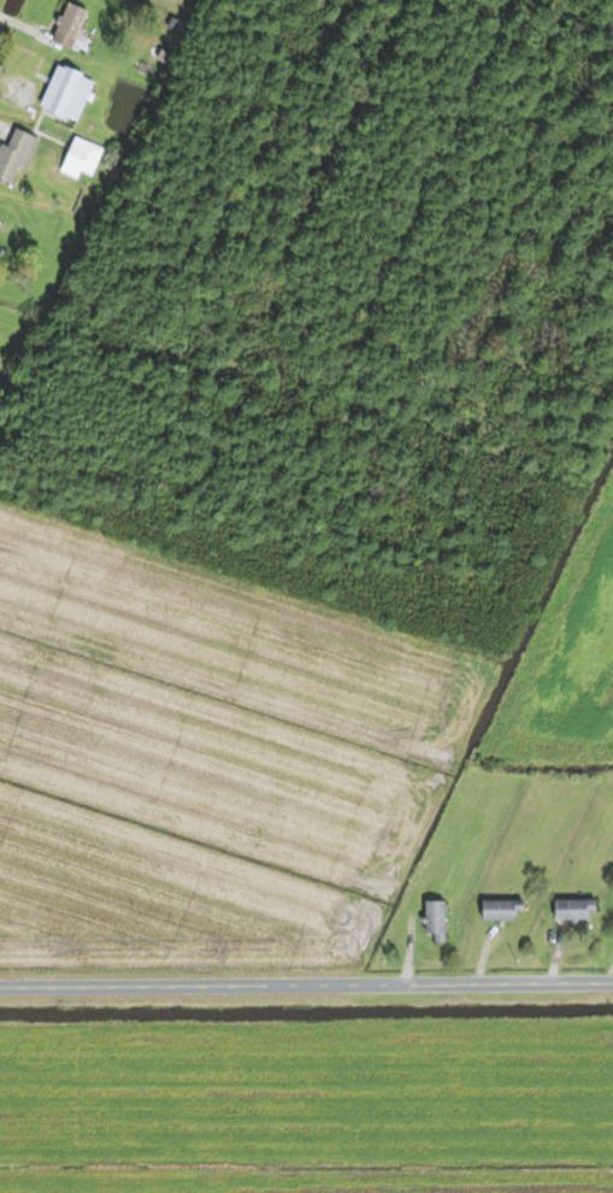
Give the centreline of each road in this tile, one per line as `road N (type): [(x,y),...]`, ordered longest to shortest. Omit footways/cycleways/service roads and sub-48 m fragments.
road 1 (residential): [(612,987),(0,991)]

